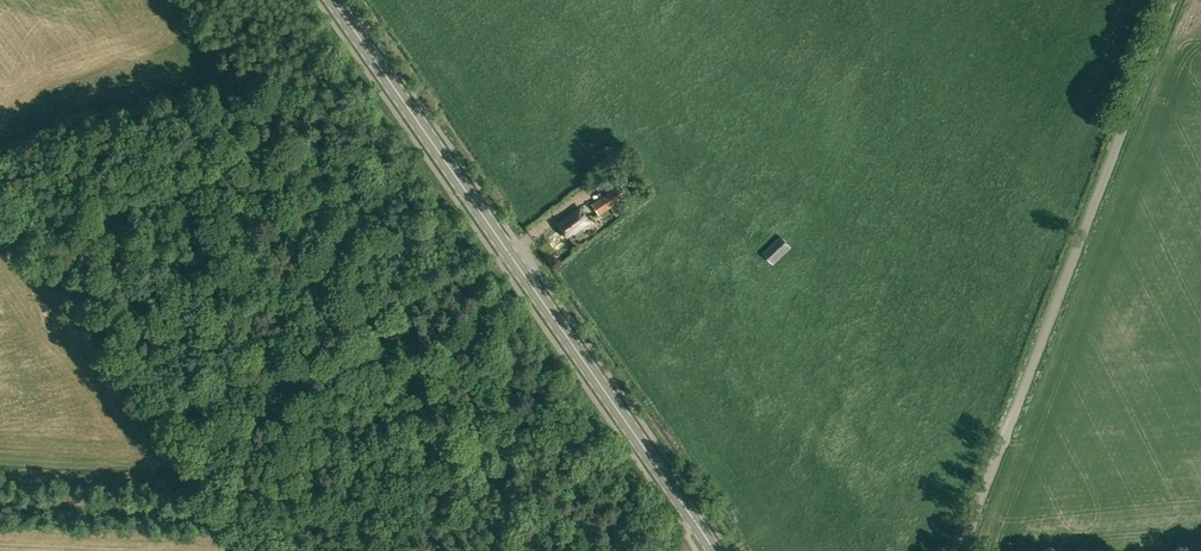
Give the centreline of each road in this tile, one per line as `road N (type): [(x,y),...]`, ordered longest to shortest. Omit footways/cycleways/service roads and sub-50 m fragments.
road 1 (secondary): [(714,550),(333,0)]
road 2 (unclassified): [(963,550),(1175,0)]

